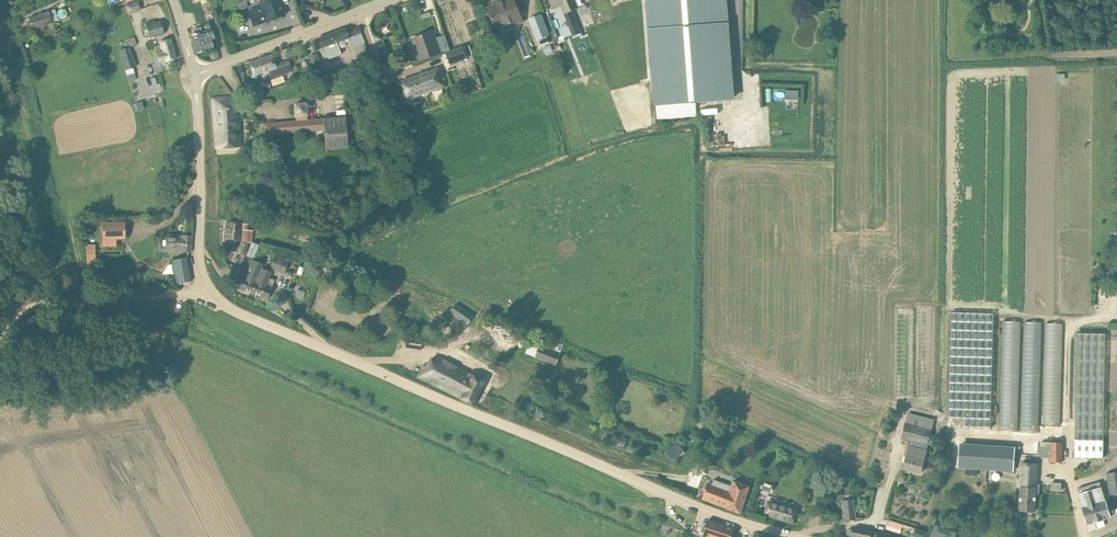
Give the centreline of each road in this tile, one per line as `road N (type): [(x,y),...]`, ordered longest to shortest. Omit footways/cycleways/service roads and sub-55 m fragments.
road 1 (tertiary): [(788,536),(691,504),(238,313),(208,291)]
road 2 (tertiary): [(208,291),(199,263),(195,74)]
road 3 (unclassified): [(195,74),(389,0)]
road 4 (unclassified): [(62,303),(208,291)]

